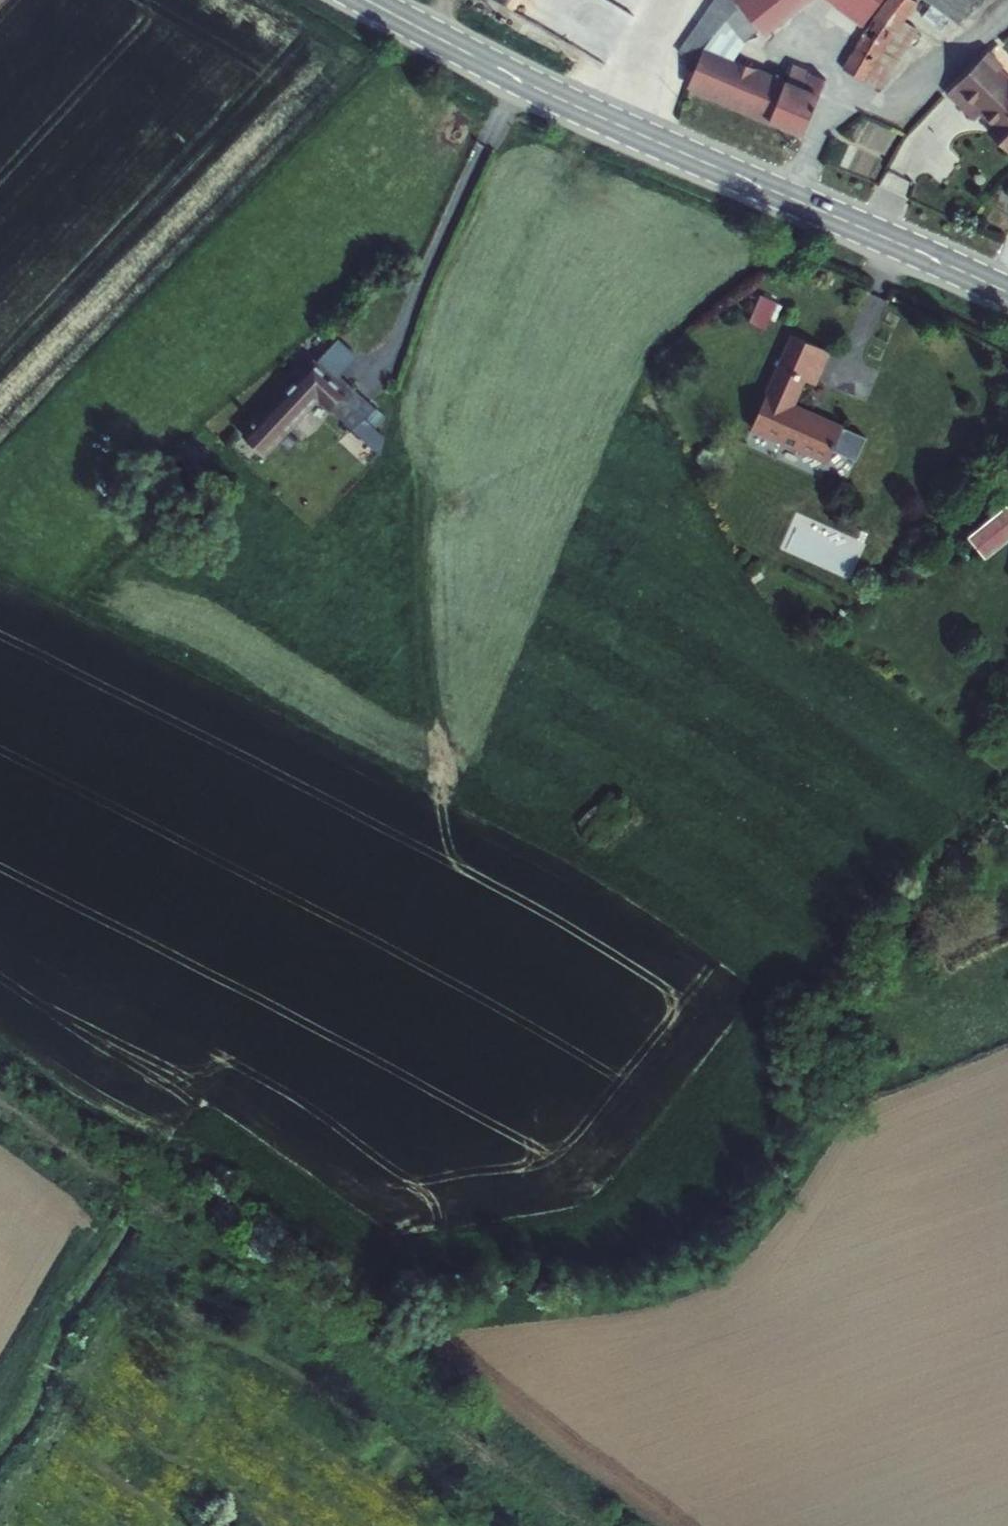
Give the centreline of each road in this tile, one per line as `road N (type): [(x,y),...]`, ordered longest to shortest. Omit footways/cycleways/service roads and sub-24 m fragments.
road 1 (secondary): [(1007,293),(557,97),(369,0)]

